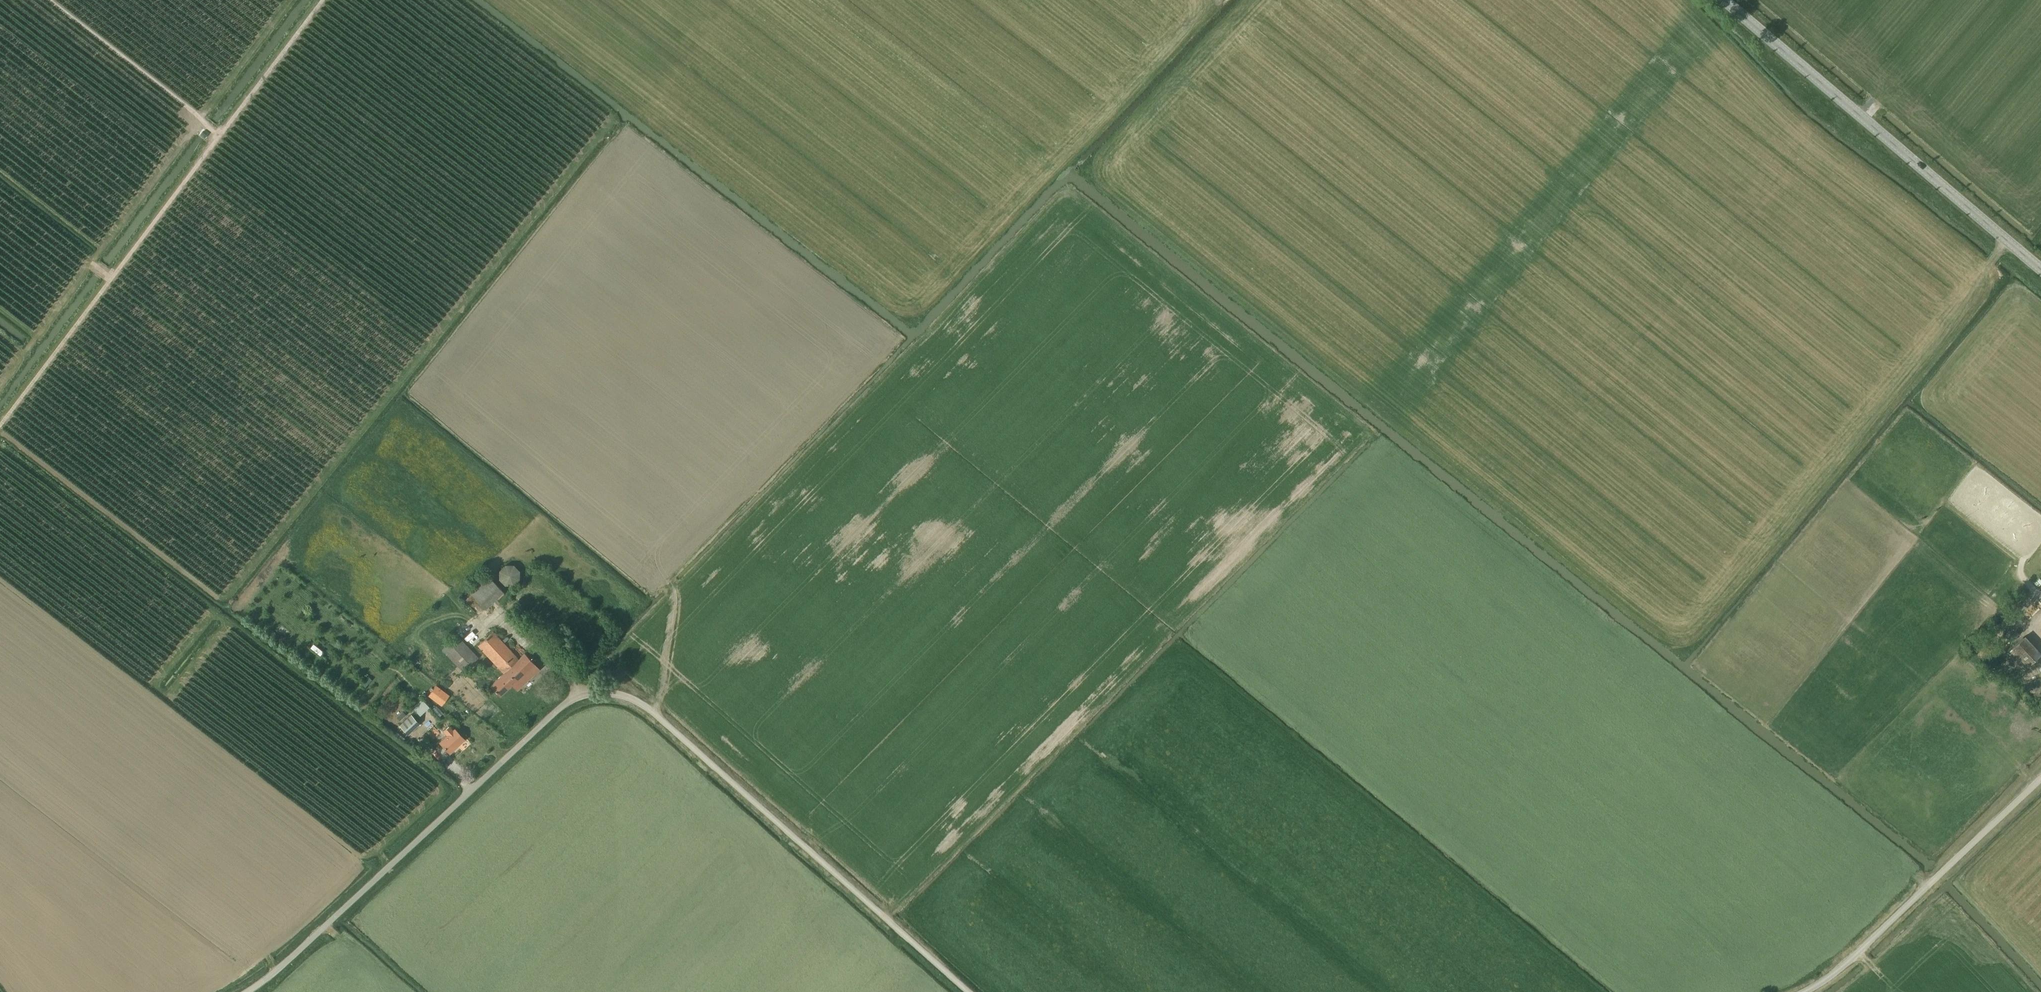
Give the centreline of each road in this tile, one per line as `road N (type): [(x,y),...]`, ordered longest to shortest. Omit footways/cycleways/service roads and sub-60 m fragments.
road 1 (unclassified): [(965,991),(636,705),(609,698),(568,705),(460,800)]
road 2 (tertiary): [(2040,273),(1715,0)]
road 3 (unclassified): [(1792,991),(1833,969),(2040,778)]
road 4 (unclassified): [(245,991),(460,800)]
road 5 (track): [(214,131),(314,0)]

